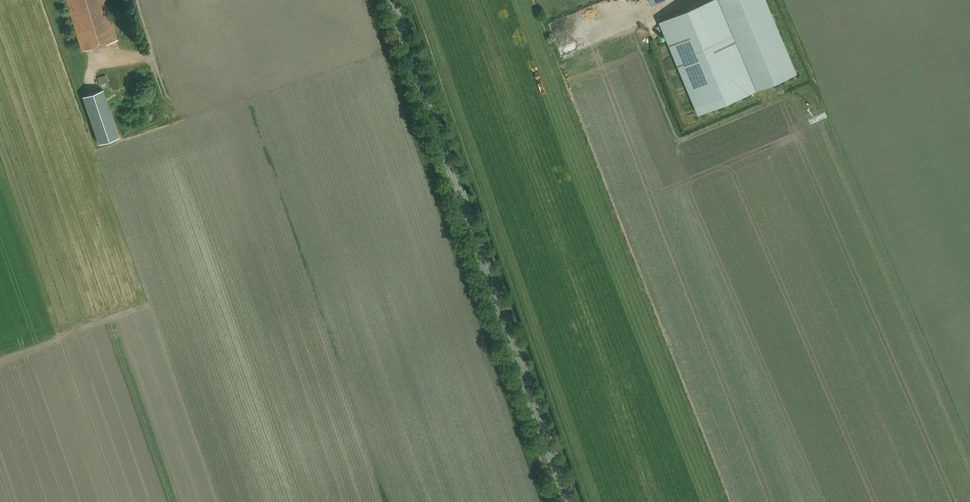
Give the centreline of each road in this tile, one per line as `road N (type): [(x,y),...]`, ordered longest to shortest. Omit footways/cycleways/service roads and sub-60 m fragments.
road 1 (tertiary): [(567,501),(392,0)]

